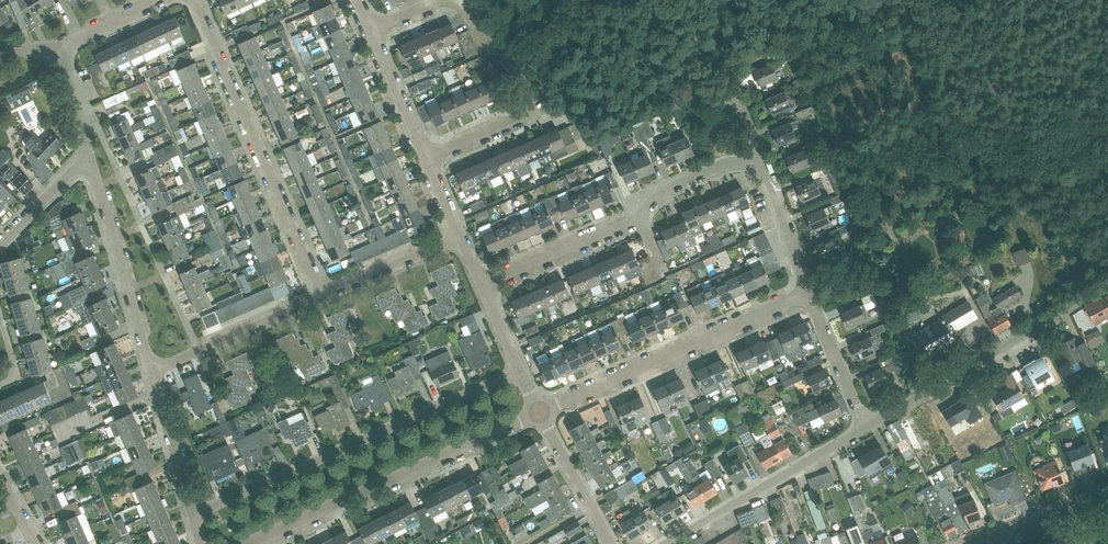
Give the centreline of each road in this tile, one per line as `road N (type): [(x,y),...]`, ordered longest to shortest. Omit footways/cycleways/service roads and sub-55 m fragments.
road 1 (residential): [(805,293),(774,184),(764,169),(743,164),(673,186),(630,223),(485,286)]
road 2 (residential): [(195,515),(521,371)]
road 3 (residential): [(323,298),(196,0)]
road 4 (residential): [(255,543),(541,413)]
road 5 (residential): [(541,413),(805,293)]
road 6 (residential): [(1107,290),(868,431)]
road 7 (residential): [(868,431),(669,543)]
road 8 (residential): [(151,371),(89,161)]
road 9 (residential): [(427,159),(533,108),(495,49)]
road 10 (residential): [(151,371),(323,298)]
road 11 (residential): [(323,298),(461,235)]
road 12 (residential): [(868,431),(805,293)]
road 13 (residential): [(371,30),(442,1),(456,3),(495,49)]
road 14 (residential): [(195,515),(151,371)]
road 15 (residential): [(610,543),(541,413)]
road 16 (residential): [(427,159),(371,30)]
road 17 (residential): [(0,244),(89,161)]
road 18 (tertiary): [(1107,502),(994,543)]

